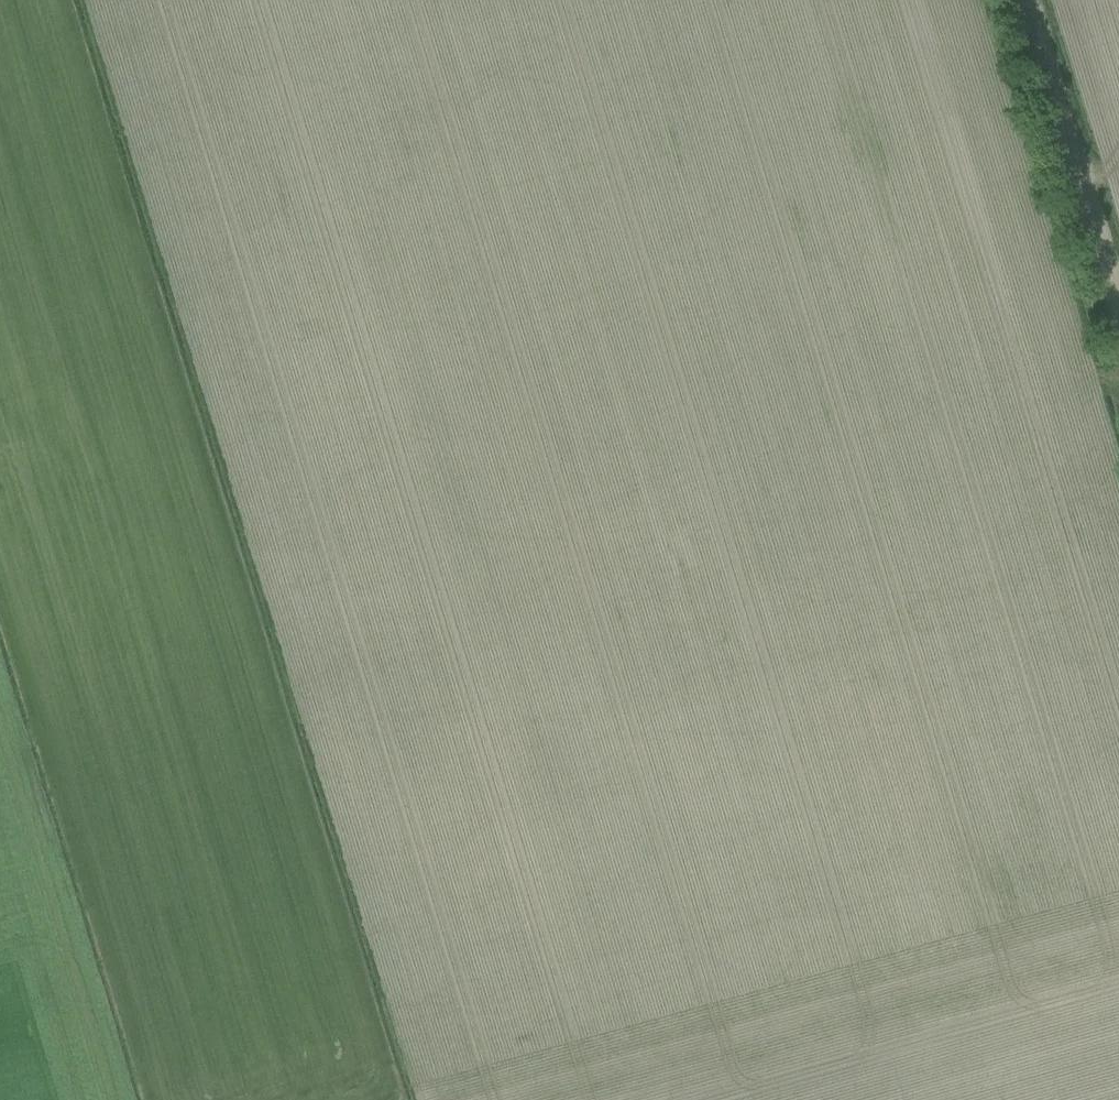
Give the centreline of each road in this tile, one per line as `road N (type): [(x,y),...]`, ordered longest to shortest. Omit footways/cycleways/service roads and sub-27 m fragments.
road 1 (track): [(1118,308),(1028,0)]

